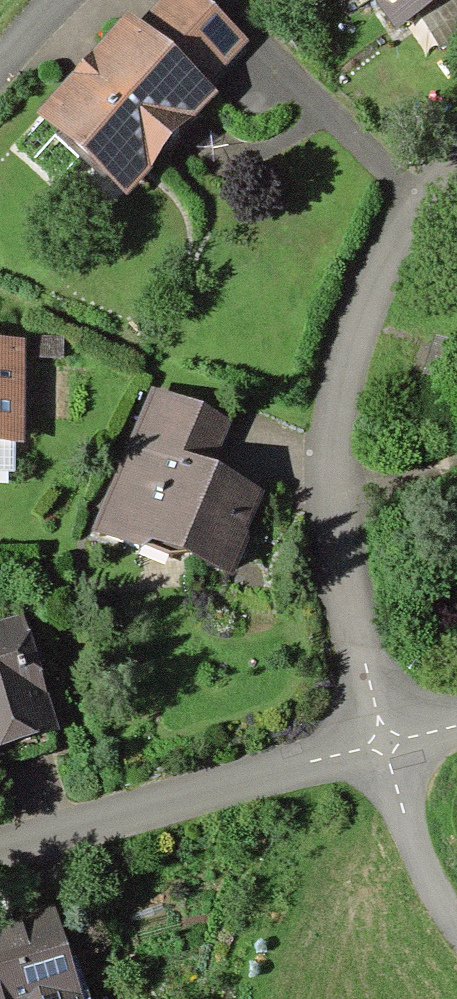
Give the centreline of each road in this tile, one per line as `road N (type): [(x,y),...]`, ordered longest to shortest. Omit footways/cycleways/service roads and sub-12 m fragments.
road 1 (residential): [(456,148),(441,158),(360,346),(345,540),(388,747)]
road 2 (residential): [(388,747),(0,861)]
road 3 (residential): [(388,747),(438,892),(456,918)]

